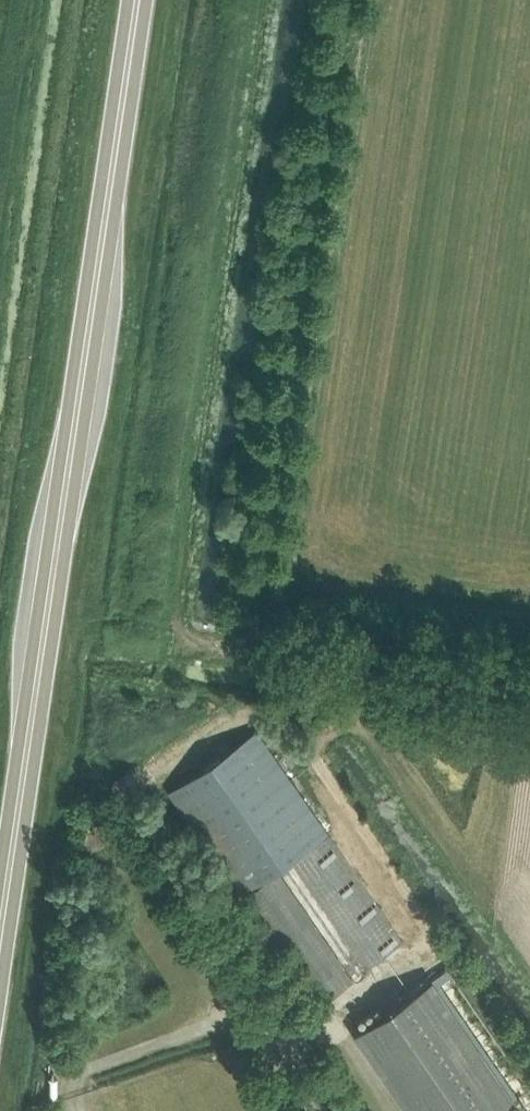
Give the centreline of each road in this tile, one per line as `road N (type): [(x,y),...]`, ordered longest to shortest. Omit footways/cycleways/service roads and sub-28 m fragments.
road 1 (primary): [(0,945),(139,0)]
road 2 (track): [(529,678),(249,639),(346,0)]
road 3 (track): [(119,833),(122,786),(313,661),(314,648)]
road 4 (unclassified): [(242,1007),(119,833)]
road 5 (unclassified): [(67,1076),(242,1007)]
road 6 (unclassified): [(315,1110),(242,1007)]

